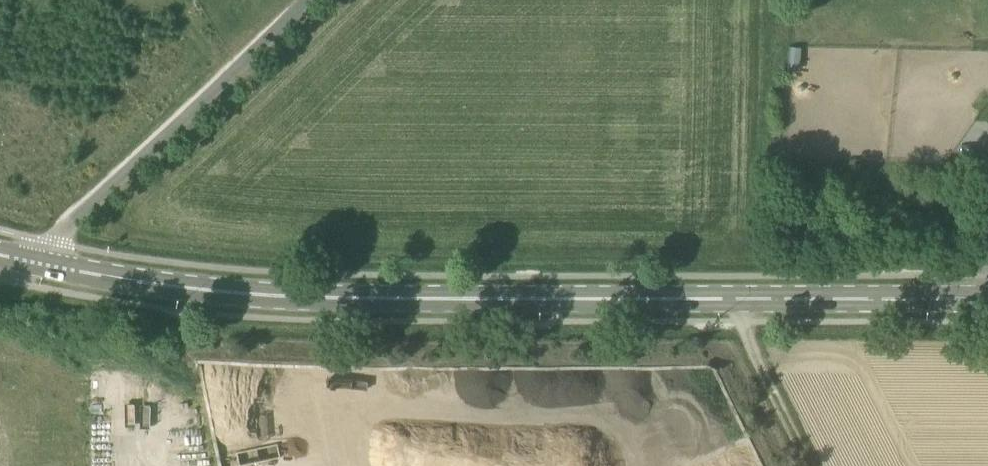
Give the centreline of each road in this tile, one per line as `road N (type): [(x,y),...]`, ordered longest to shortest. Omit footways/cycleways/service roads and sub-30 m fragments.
road 1 (primary): [(987,296),(303,299),(33,263)]
road 2 (unclassified): [(302,0),(33,263)]
road 3 (track): [(801,465),(737,324),(736,296)]

